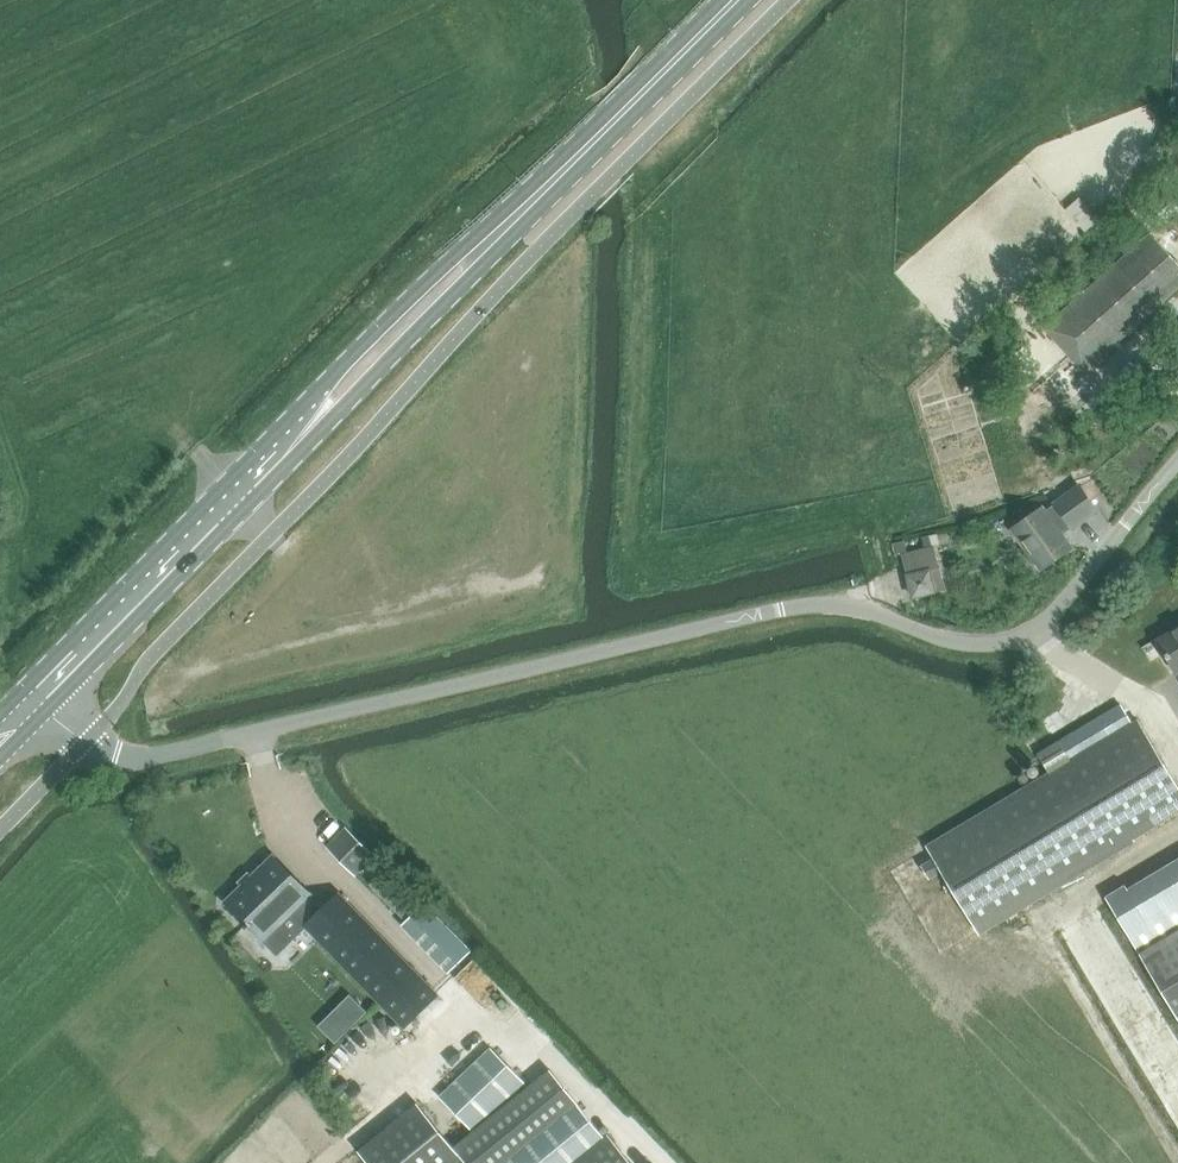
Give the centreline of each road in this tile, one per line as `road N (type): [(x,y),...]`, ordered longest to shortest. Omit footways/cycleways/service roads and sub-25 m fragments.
road 1 (unclassified): [(46,710),(85,744),(152,756),(806,605),(869,610),(959,641),(1009,637),(1051,616),(1177,470)]
road 2 (secondary): [(556,177),(451,257),(22,689)]
road 3 (secondary): [(46,710),(472,278),(556,177)]
road 4 (secondary): [(556,177),(736,0)]

